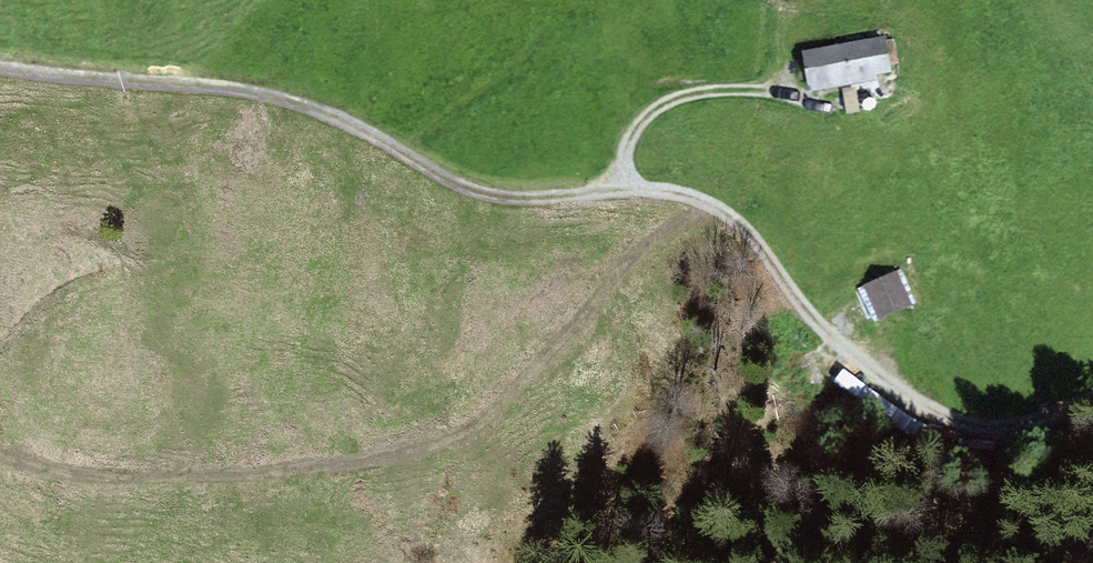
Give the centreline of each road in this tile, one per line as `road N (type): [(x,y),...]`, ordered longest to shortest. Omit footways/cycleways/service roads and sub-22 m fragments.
road 1 (track): [(0,66),(277,97),(488,198),(636,191),(730,213),(784,286),(895,395),(988,423),(1092,396)]
road 2 (track): [(0,457),(96,478),(317,468),(473,435),(660,236),(730,213)]
road 3 (track): [(636,191),(628,150),(652,113),(708,90),(785,94)]

